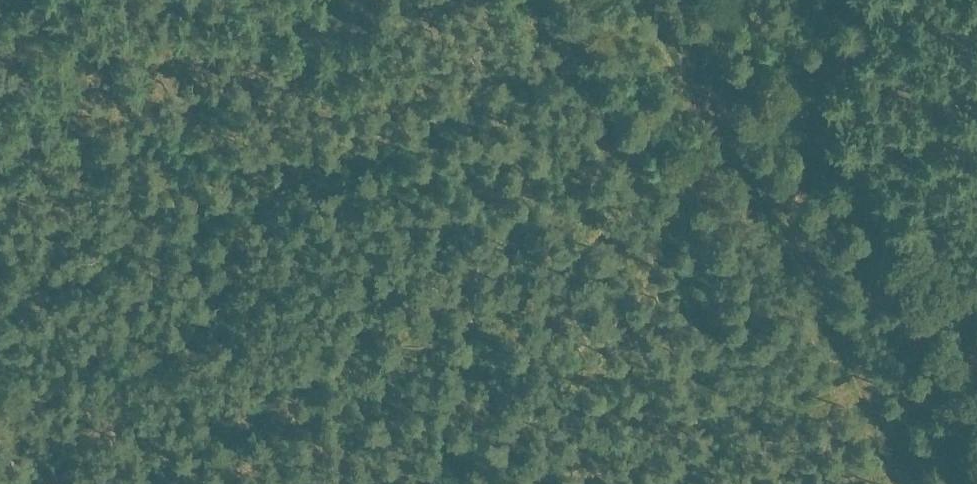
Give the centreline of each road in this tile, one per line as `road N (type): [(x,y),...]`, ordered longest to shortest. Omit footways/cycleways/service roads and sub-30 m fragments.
road 1 (track): [(668,11),(0,309)]
road 2 (track): [(661,0),(924,483)]

